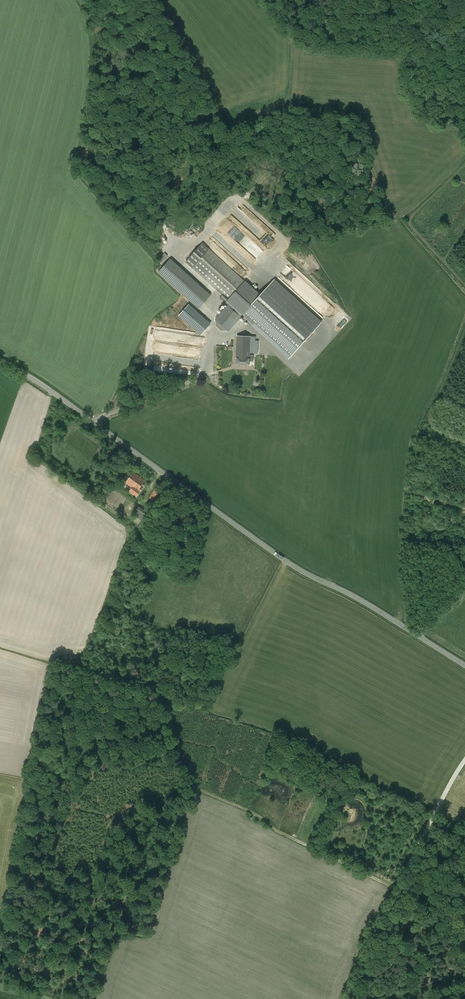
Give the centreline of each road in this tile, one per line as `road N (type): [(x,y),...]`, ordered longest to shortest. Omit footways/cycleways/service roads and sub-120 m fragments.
road 1 (tertiary): [(464,666),(292,565),(0,361)]
road 2 (unclassified): [(348,998),(464,760)]

